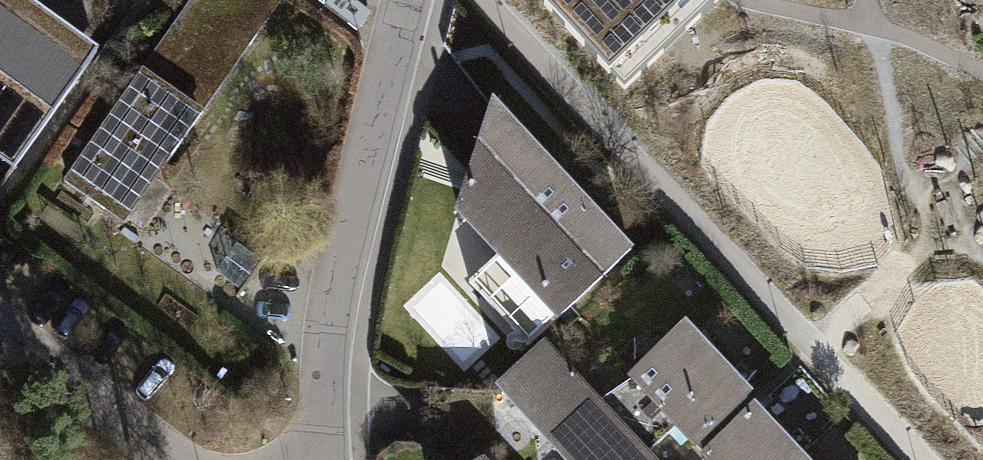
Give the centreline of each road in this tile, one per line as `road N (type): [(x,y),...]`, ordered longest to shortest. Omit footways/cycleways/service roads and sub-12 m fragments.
road 1 (residential): [(329,459),(330,332),(406,0)]
road 2 (residential): [(177,459),(0,329)]

